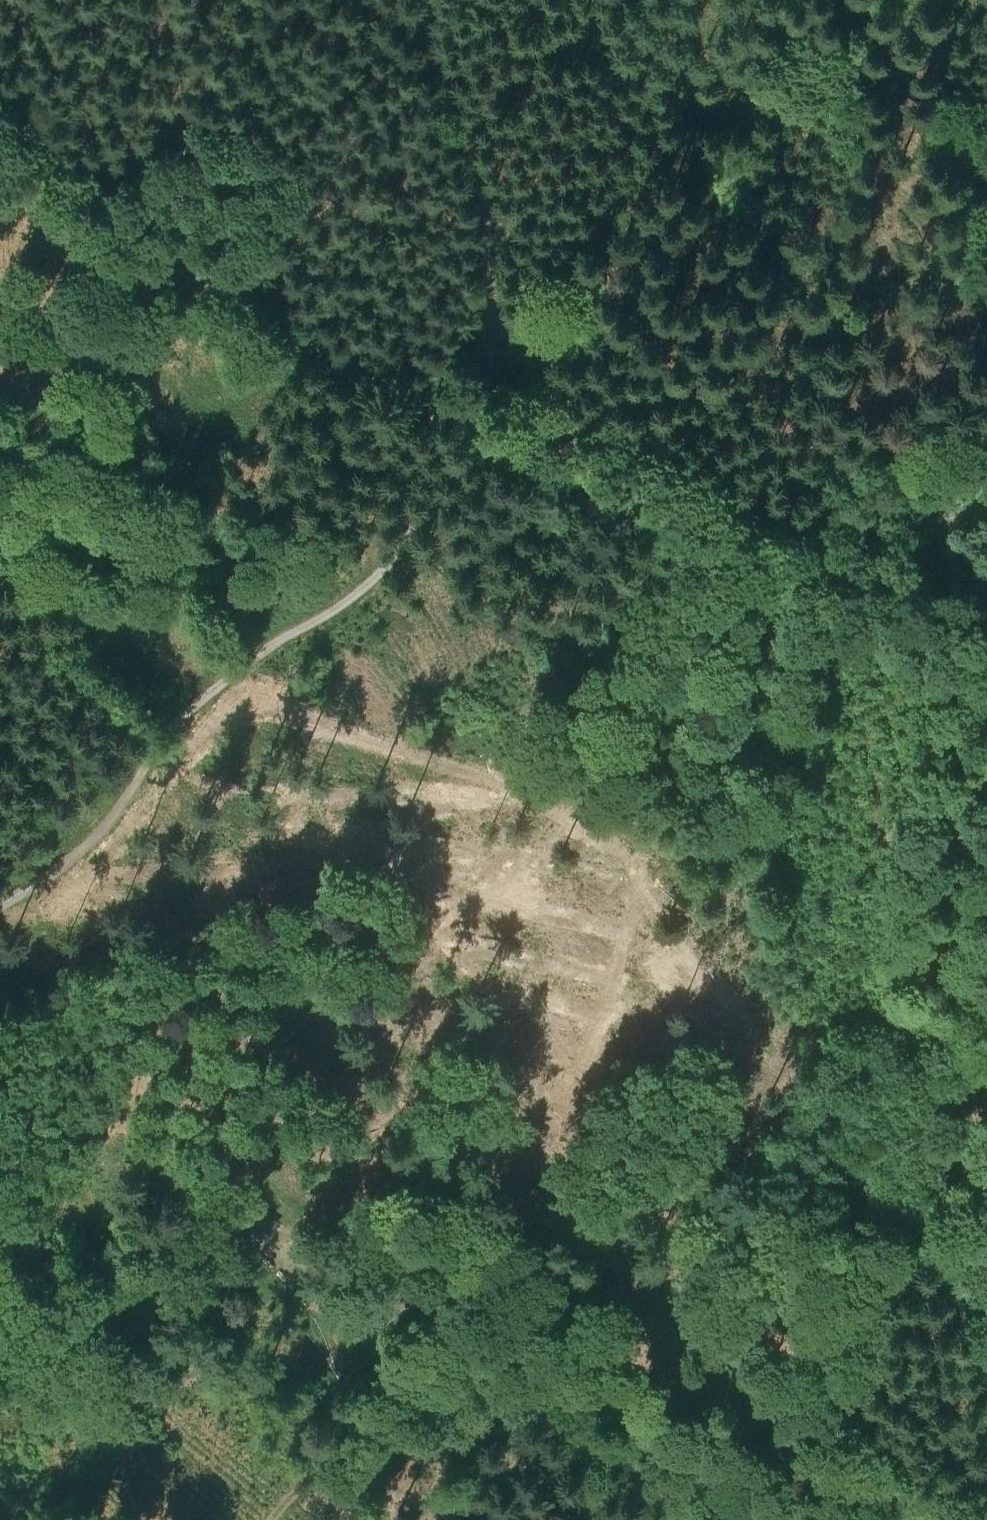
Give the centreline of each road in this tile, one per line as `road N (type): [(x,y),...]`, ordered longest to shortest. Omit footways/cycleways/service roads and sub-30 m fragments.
road 1 (track): [(462,435),(454,481),(428,532),(376,582),(231,670),(63,864),(0,912)]
road 2 (track): [(462,435),(986,710)]
road 3 (track): [(0,105),(52,163),(208,295),(462,435)]
road 4 (track): [(423,0),(451,123),(486,211),(496,261),(489,335),(462,435)]
road 5 (track): [(279,1519),(353,1448),(362,1421),(314,1312),(274,1258)]

